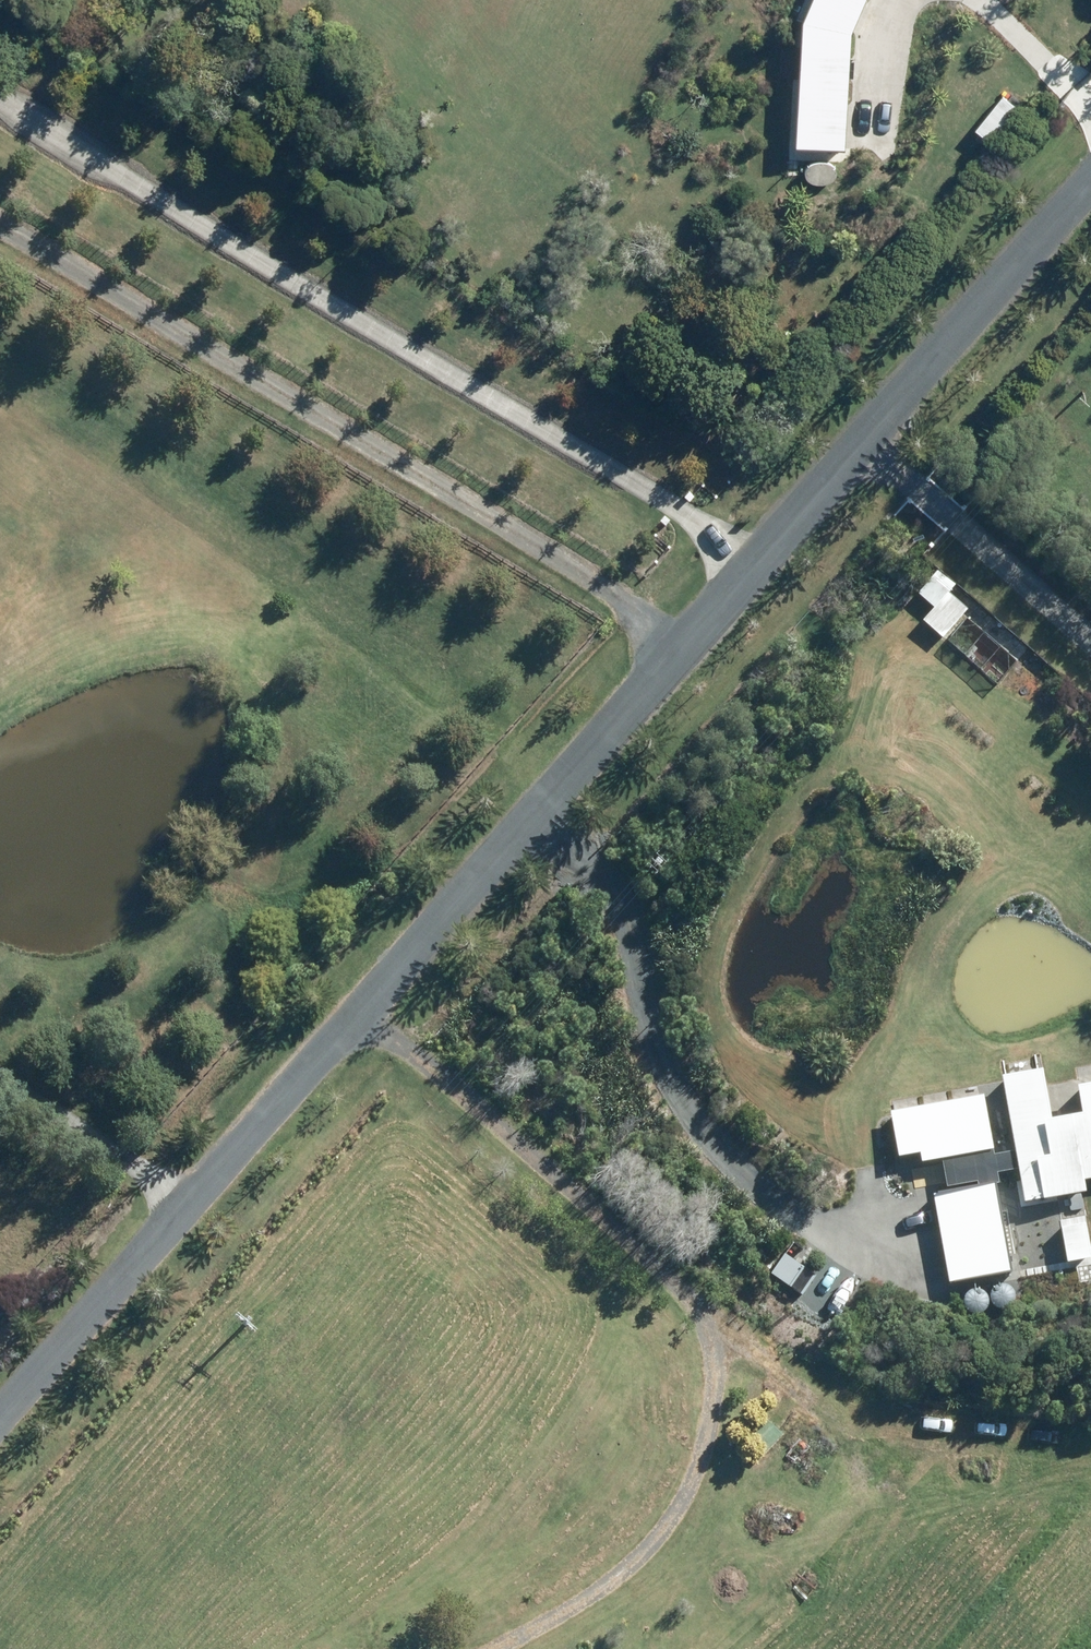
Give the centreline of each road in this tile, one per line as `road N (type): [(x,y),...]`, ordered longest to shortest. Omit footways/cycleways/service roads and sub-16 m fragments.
road 1 (unclassified): [(1090,177),(0,1405)]
road 2 (track): [(486,1648),(575,1599),(684,1512),(717,1367),(695,1288),(352,1009)]
road 3 (track): [(745,567),(0,85)]
road 4 (track): [(675,646),(549,552),(0,224)]
road 5 (track): [(513,828),(607,906),(702,1114),(758,1208),(857,1265),(921,1278)]
road 6 (track): [(859,438),(1090,644)]
road 7 (track): [(194,1187),(0,1064)]
road 8 (track): [(1090,100),(976,0)]
road 9 (track): [(896,0),(870,144)]

